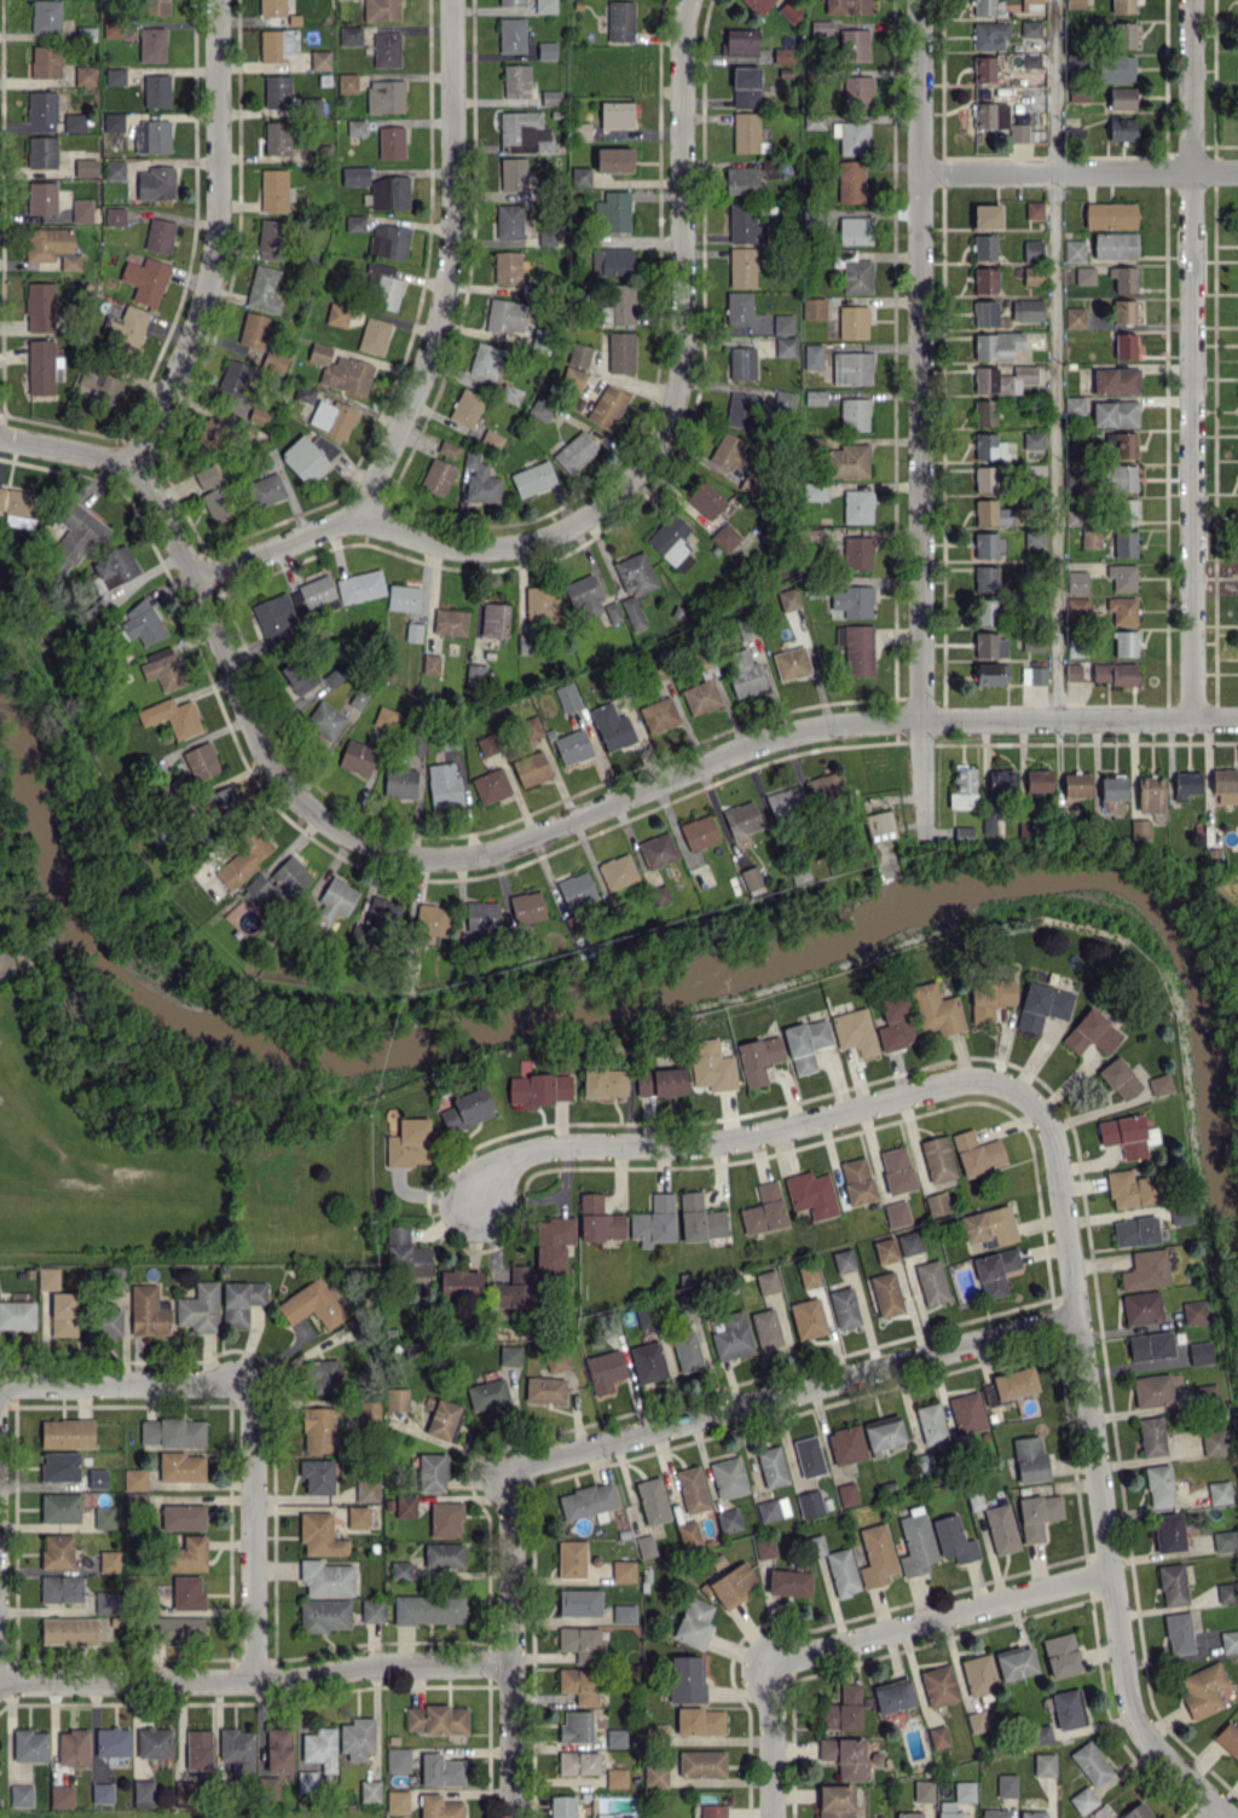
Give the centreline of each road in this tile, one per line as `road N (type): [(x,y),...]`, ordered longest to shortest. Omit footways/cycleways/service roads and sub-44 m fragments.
road 1 (residential): [(1237,717),(845,722),(688,768),(503,849),(442,859),(381,852),(329,824),(262,748),(197,577),(139,467),(0,434)]
road 2 (residential): [(919,0),(921,841)]
road 3 (residential): [(690,0),(681,57),(679,379),(654,446),(601,506),(540,539),(438,543),(357,513)]
road 4 (residential): [(1011,1090),(1036,1103),(1057,1137),(1105,1572),(1132,1719),(1172,1773),(1220,1811)]
road 5 (residential): [(1193,717),(1189,0)]
road 6 (residential): [(450,0),(447,266),(439,323),(397,434),(357,513),(197,577)]
road 7 (residential): [(514,1468),(1074,1321)]
road 8 (residential): [(474,1202),(497,1161),(567,1142),(746,1137),(962,1077),(1011,1090)]
road 9 (residential): [(0,1681),(258,1679),(383,1661),(508,1667)]
road 10 (residential): [(217,0),(218,217),(209,285),(139,467)]
road 11 (residential): [(514,1468),(510,1817)]
road 12 (residential): [(769,1663),(1105,1572)]
road 13 (residential): [(1237,169),(920,171)]
road 14 (residential): [(259,1383),(258,1679)]
road 15 (residential): [(0,1386),(259,1383)]
road 16 (residential): [(769,1663),(777,1817)]

